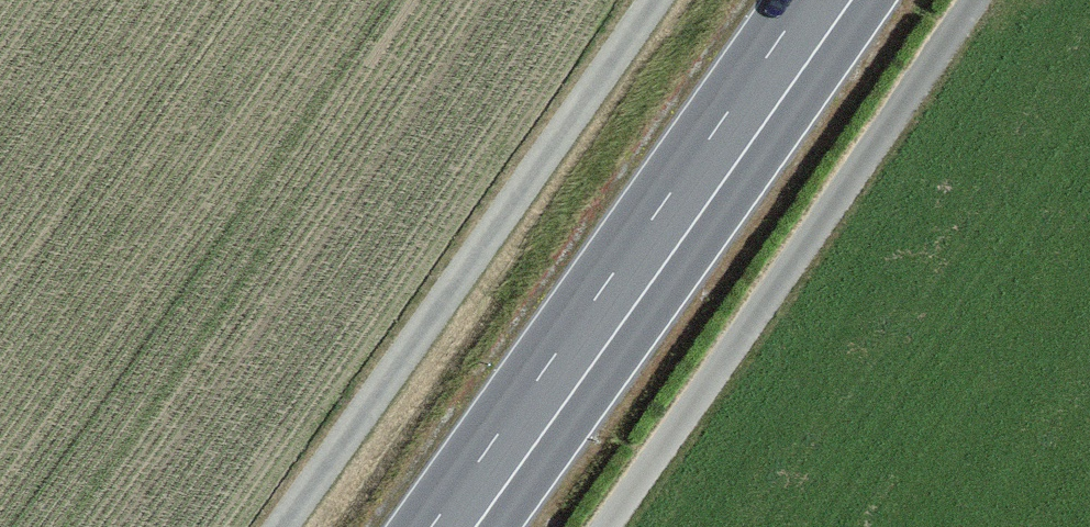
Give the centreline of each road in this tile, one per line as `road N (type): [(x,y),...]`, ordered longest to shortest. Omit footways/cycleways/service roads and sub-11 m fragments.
road 1 (track): [(656,0),(280,526)]
road 2 (primary): [(828,0),(454,526)]
road 3 (track): [(606,526),(975,0)]

